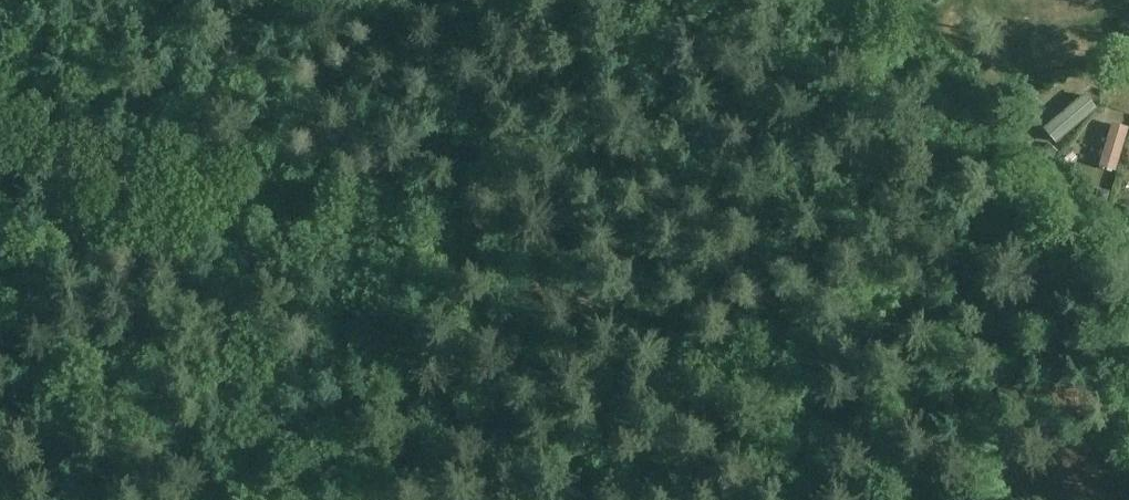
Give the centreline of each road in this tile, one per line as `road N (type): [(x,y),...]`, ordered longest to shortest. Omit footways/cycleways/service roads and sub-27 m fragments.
road 1 (track): [(392,242),(645,326),(846,429),(936,499)]
road 2 (track): [(0,143),(392,242)]

